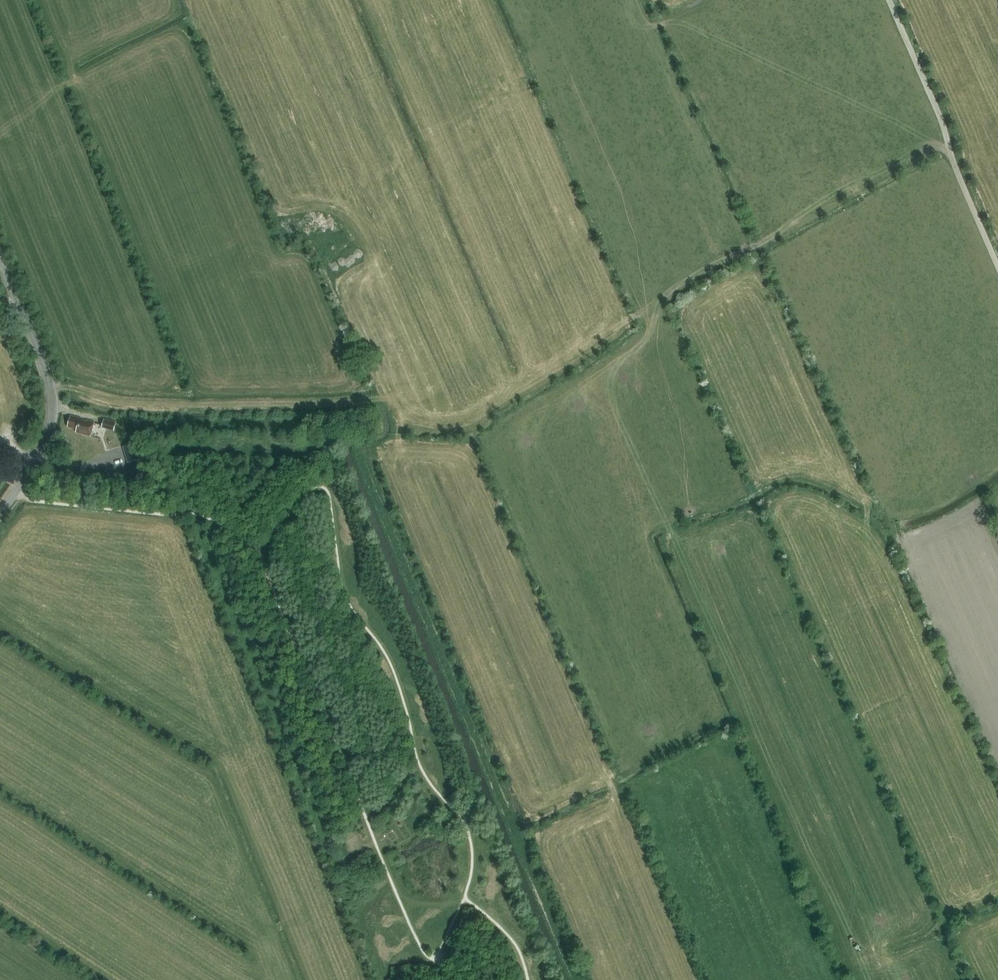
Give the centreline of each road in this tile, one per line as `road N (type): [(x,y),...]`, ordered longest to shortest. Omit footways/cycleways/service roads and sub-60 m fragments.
road 1 (tertiary): [(0,515),(50,440),(53,400),(0,251)]

